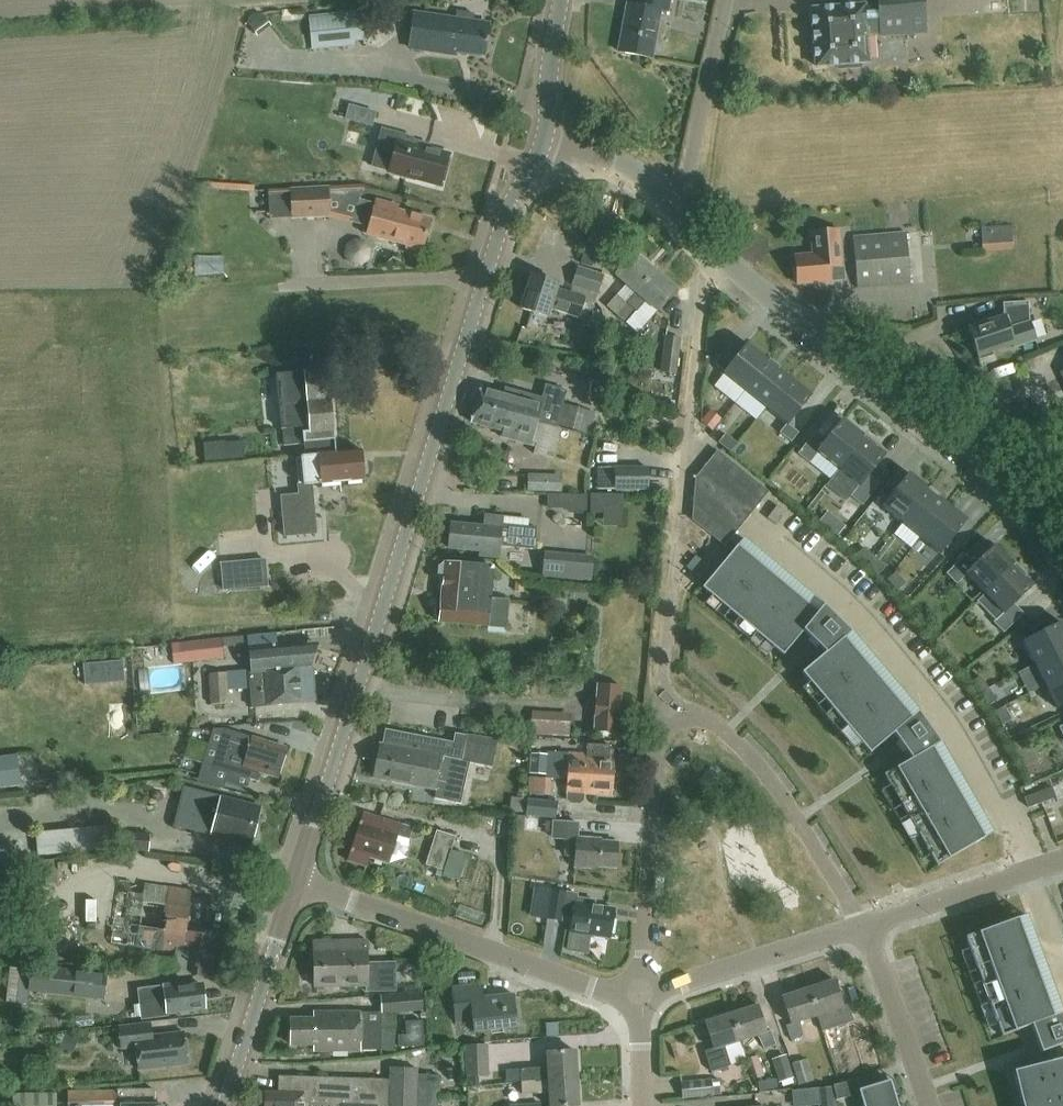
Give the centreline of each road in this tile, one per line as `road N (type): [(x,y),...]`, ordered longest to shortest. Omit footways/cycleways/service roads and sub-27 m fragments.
road 1 (secondary): [(298,880),(502,222),(553,149)]
road 2 (residential): [(660,709),(708,246)]
road 3 (tertiary): [(1062,544),(1008,480),(708,246)]
road 4 (residential): [(642,994),(601,988),(298,880)]
road 5 (residential): [(861,927),(765,770),(718,725),(660,709)]
road 6 (residential): [(642,994),(660,709)]
road 7 (secondary): [(224,1105),(298,880)]
road 8 (residential): [(861,927),(642,994)]
road 9 (residential): [(677,216),(727,0)]
road 10 (residential): [(1062,857),(861,927)]
road 11 (residential): [(928,1105),(861,927)]
road 12 (secondary): [(553,149),(561,0)]
road 13 (tertiary): [(677,216),(615,160),(553,149)]

